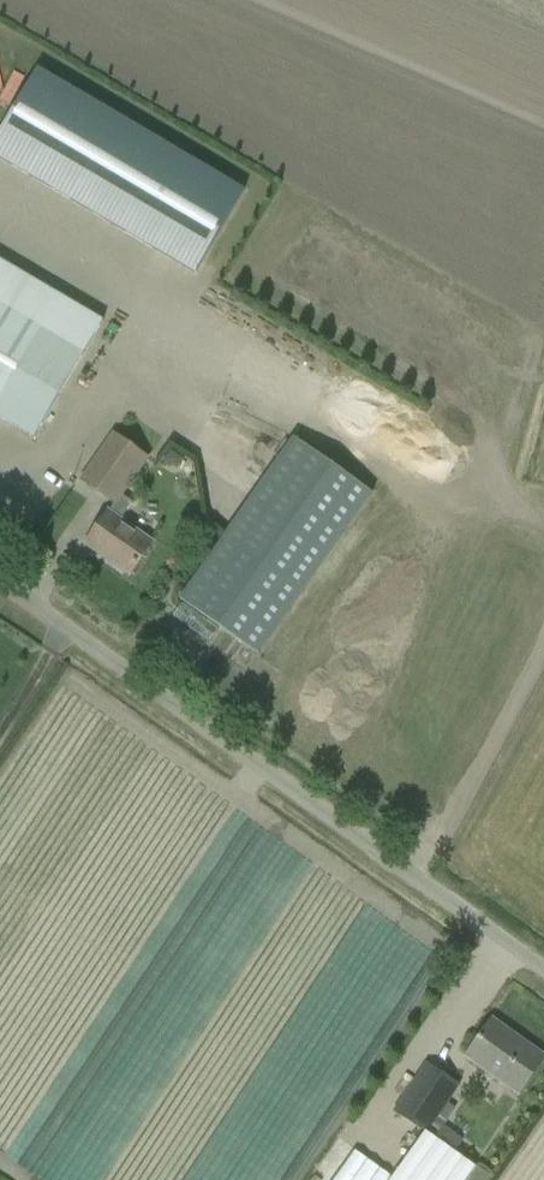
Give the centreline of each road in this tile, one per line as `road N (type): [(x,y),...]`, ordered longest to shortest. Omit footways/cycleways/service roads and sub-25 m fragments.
road 1 (unclassified): [(543,977),(0,585)]

